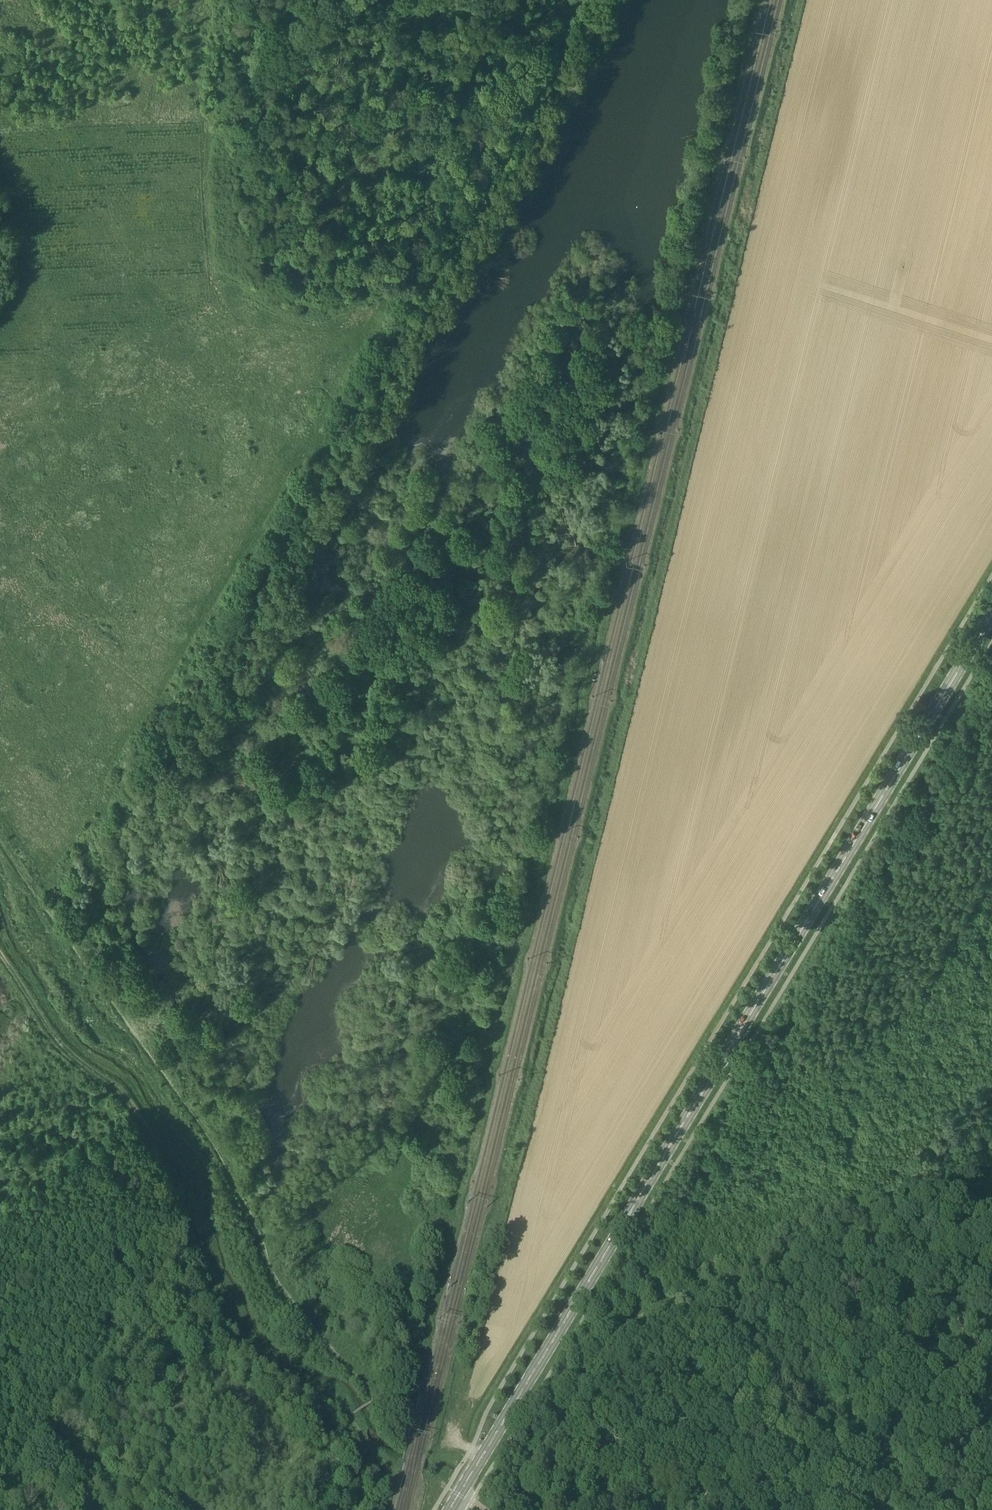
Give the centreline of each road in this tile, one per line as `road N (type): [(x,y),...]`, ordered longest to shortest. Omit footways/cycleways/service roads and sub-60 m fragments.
road 1 (primary): [(459,1495),(991,615)]
road 2 (track): [(579,0),(254,580)]
road 3 (track): [(991,1080),(896,1181),(824,1232),(758,1268),(621,1324),(519,1487)]

